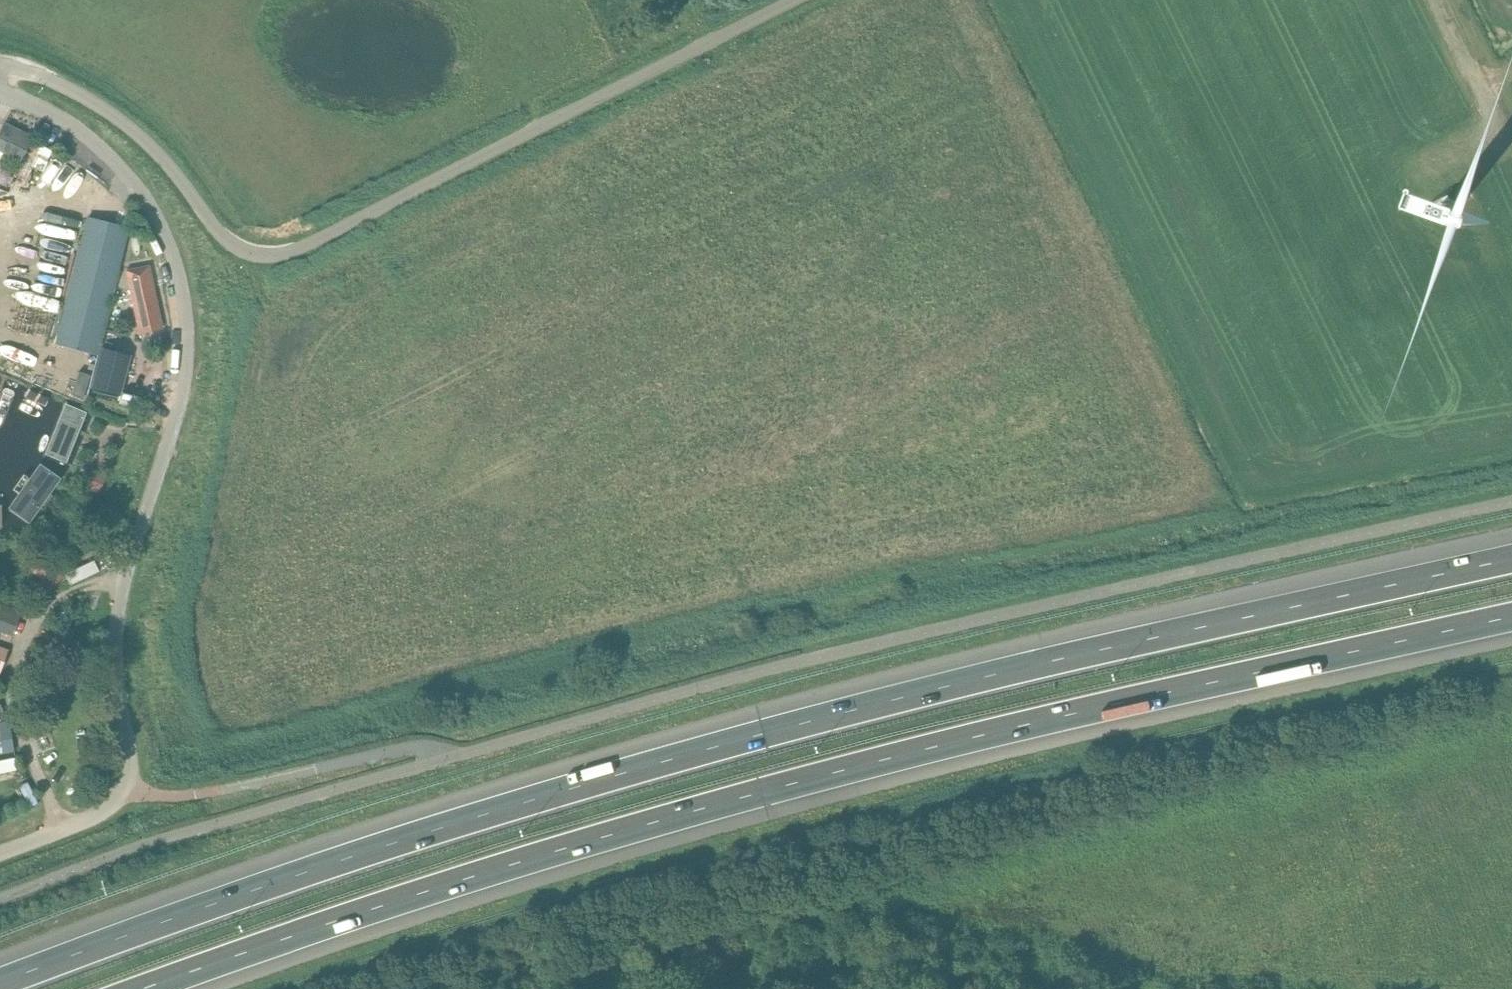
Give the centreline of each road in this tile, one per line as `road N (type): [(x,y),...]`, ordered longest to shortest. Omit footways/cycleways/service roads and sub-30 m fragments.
road 1 (motorway): [(1511,557),(1040,660),(696,753),(355,859),(0,985)]
road 2 (motorway): [(152,988),(715,804),(1060,712),(1511,614)]
road 3 (unclassified): [(0,853),(95,817),(126,789),(112,660),(120,598),(188,360),(181,280),(156,218),(118,166),(0,86)]
road 4 (unclassified): [(0,69),(63,82),(105,107),(143,135),(219,233),(275,256),(796,0)]
road 5 (track): [(54,833),(14,721),(20,649),(38,621),(65,602),(126,575)]

